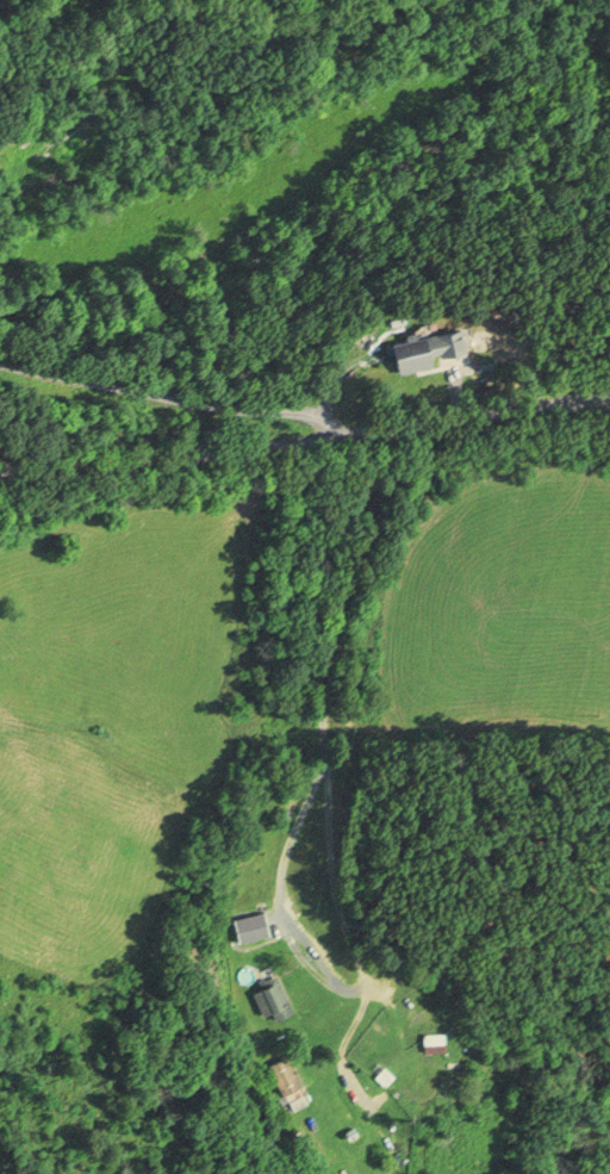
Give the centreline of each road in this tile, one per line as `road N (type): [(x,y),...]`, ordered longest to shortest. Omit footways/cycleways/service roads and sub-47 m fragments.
road 1 (residential): [(0,472),(609,394)]

